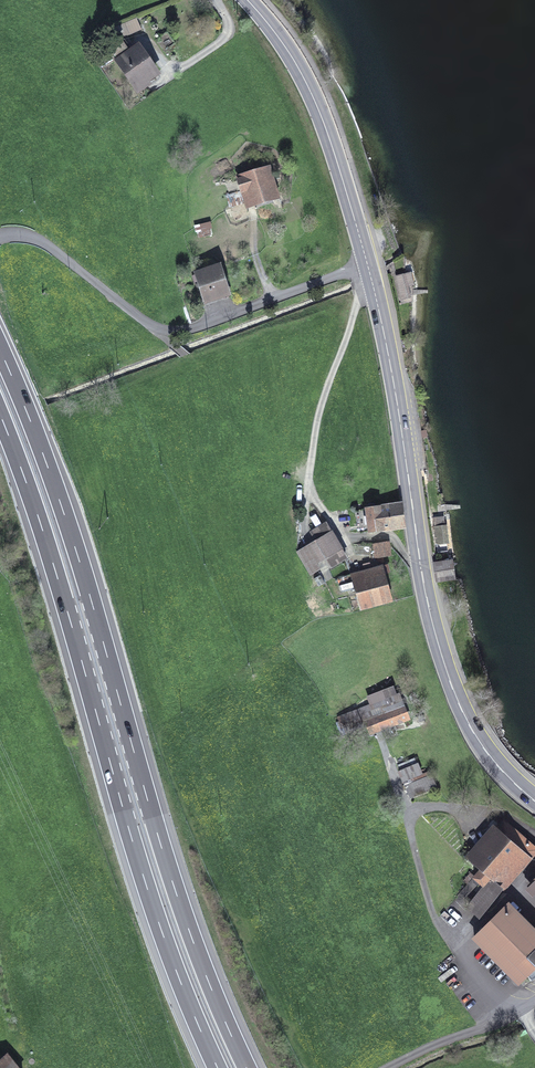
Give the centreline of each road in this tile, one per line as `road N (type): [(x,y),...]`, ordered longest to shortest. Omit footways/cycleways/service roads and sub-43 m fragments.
road 1 (primary): [(247,0),(295,59),(354,217),(453,691),(494,762),(534,801)]
road 2 (motorway): [(247,1067),(166,864),(69,528),(0,350)]
road 3 (motorway): [(0,415),(49,550),(161,931),(217,1067)]

